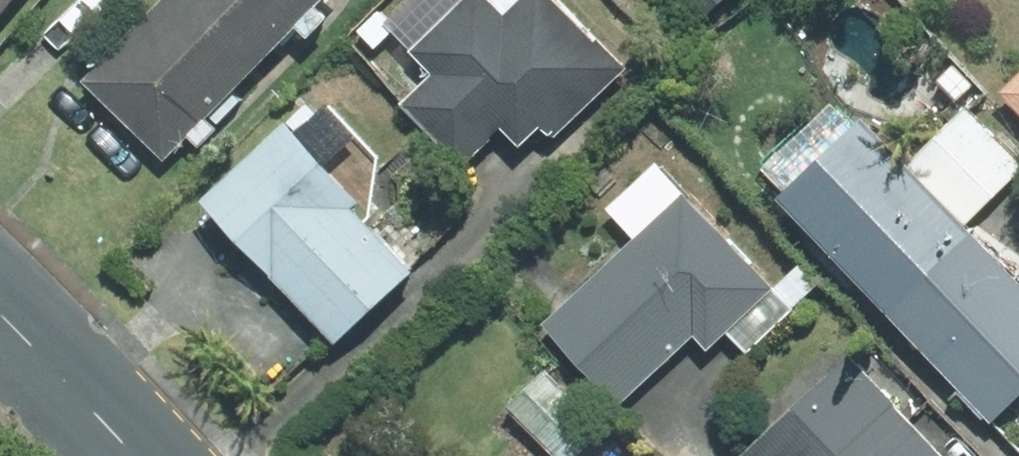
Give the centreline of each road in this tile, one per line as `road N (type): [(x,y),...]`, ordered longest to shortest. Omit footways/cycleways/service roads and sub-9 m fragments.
road 1 (tertiary): [(0,315),(134,455)]

